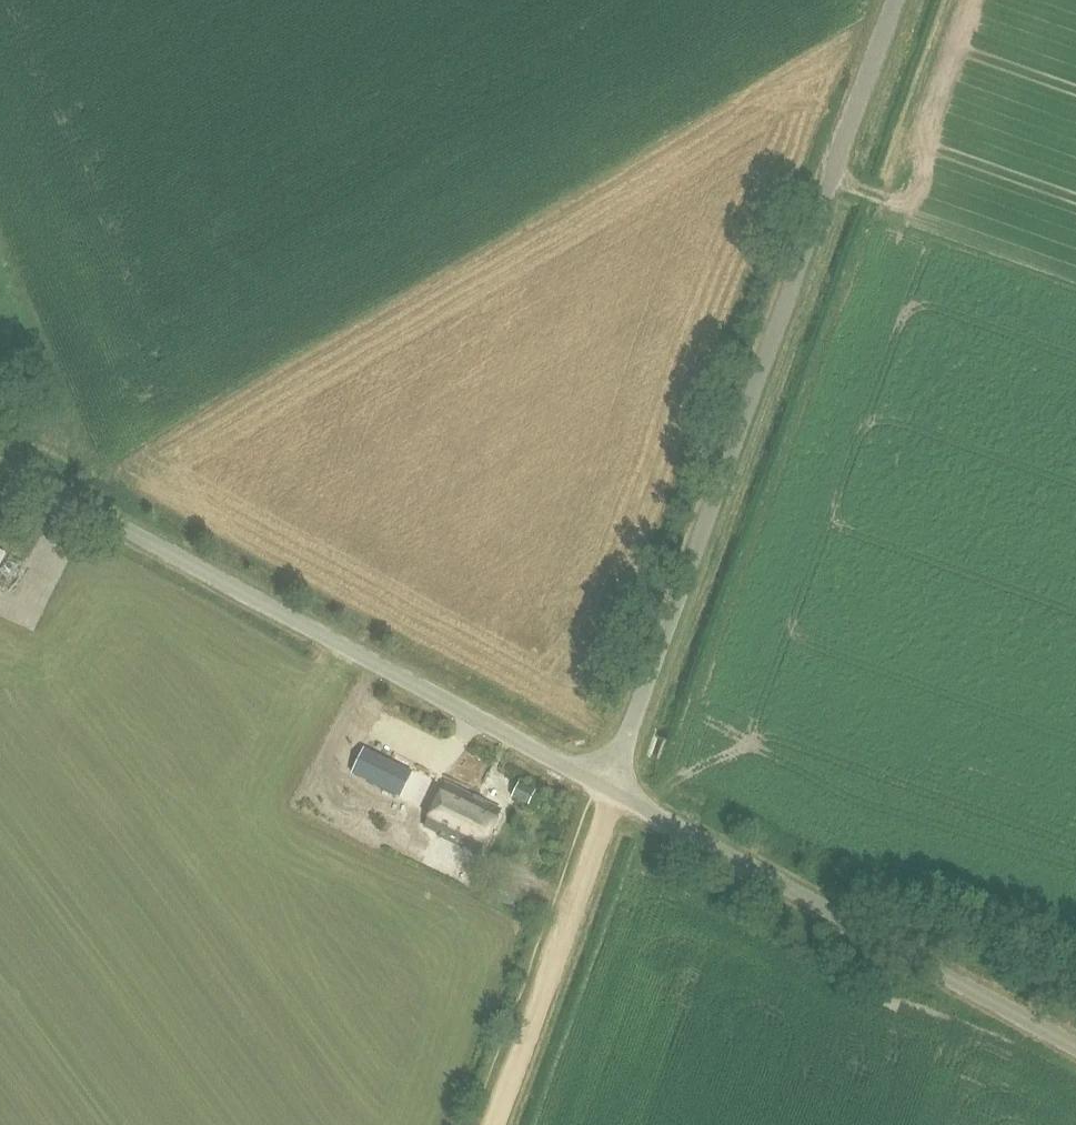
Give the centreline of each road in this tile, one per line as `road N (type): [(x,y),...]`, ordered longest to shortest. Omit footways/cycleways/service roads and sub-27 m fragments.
road 1 (unclassified): [(615,787),(898,0)]
road 2 (unclassified): [(615,787),(0,465)]
road 3 (unclassified): [(1075,1044),(615,787)]
road 4 (track): [(615,787),(490,1124)]

